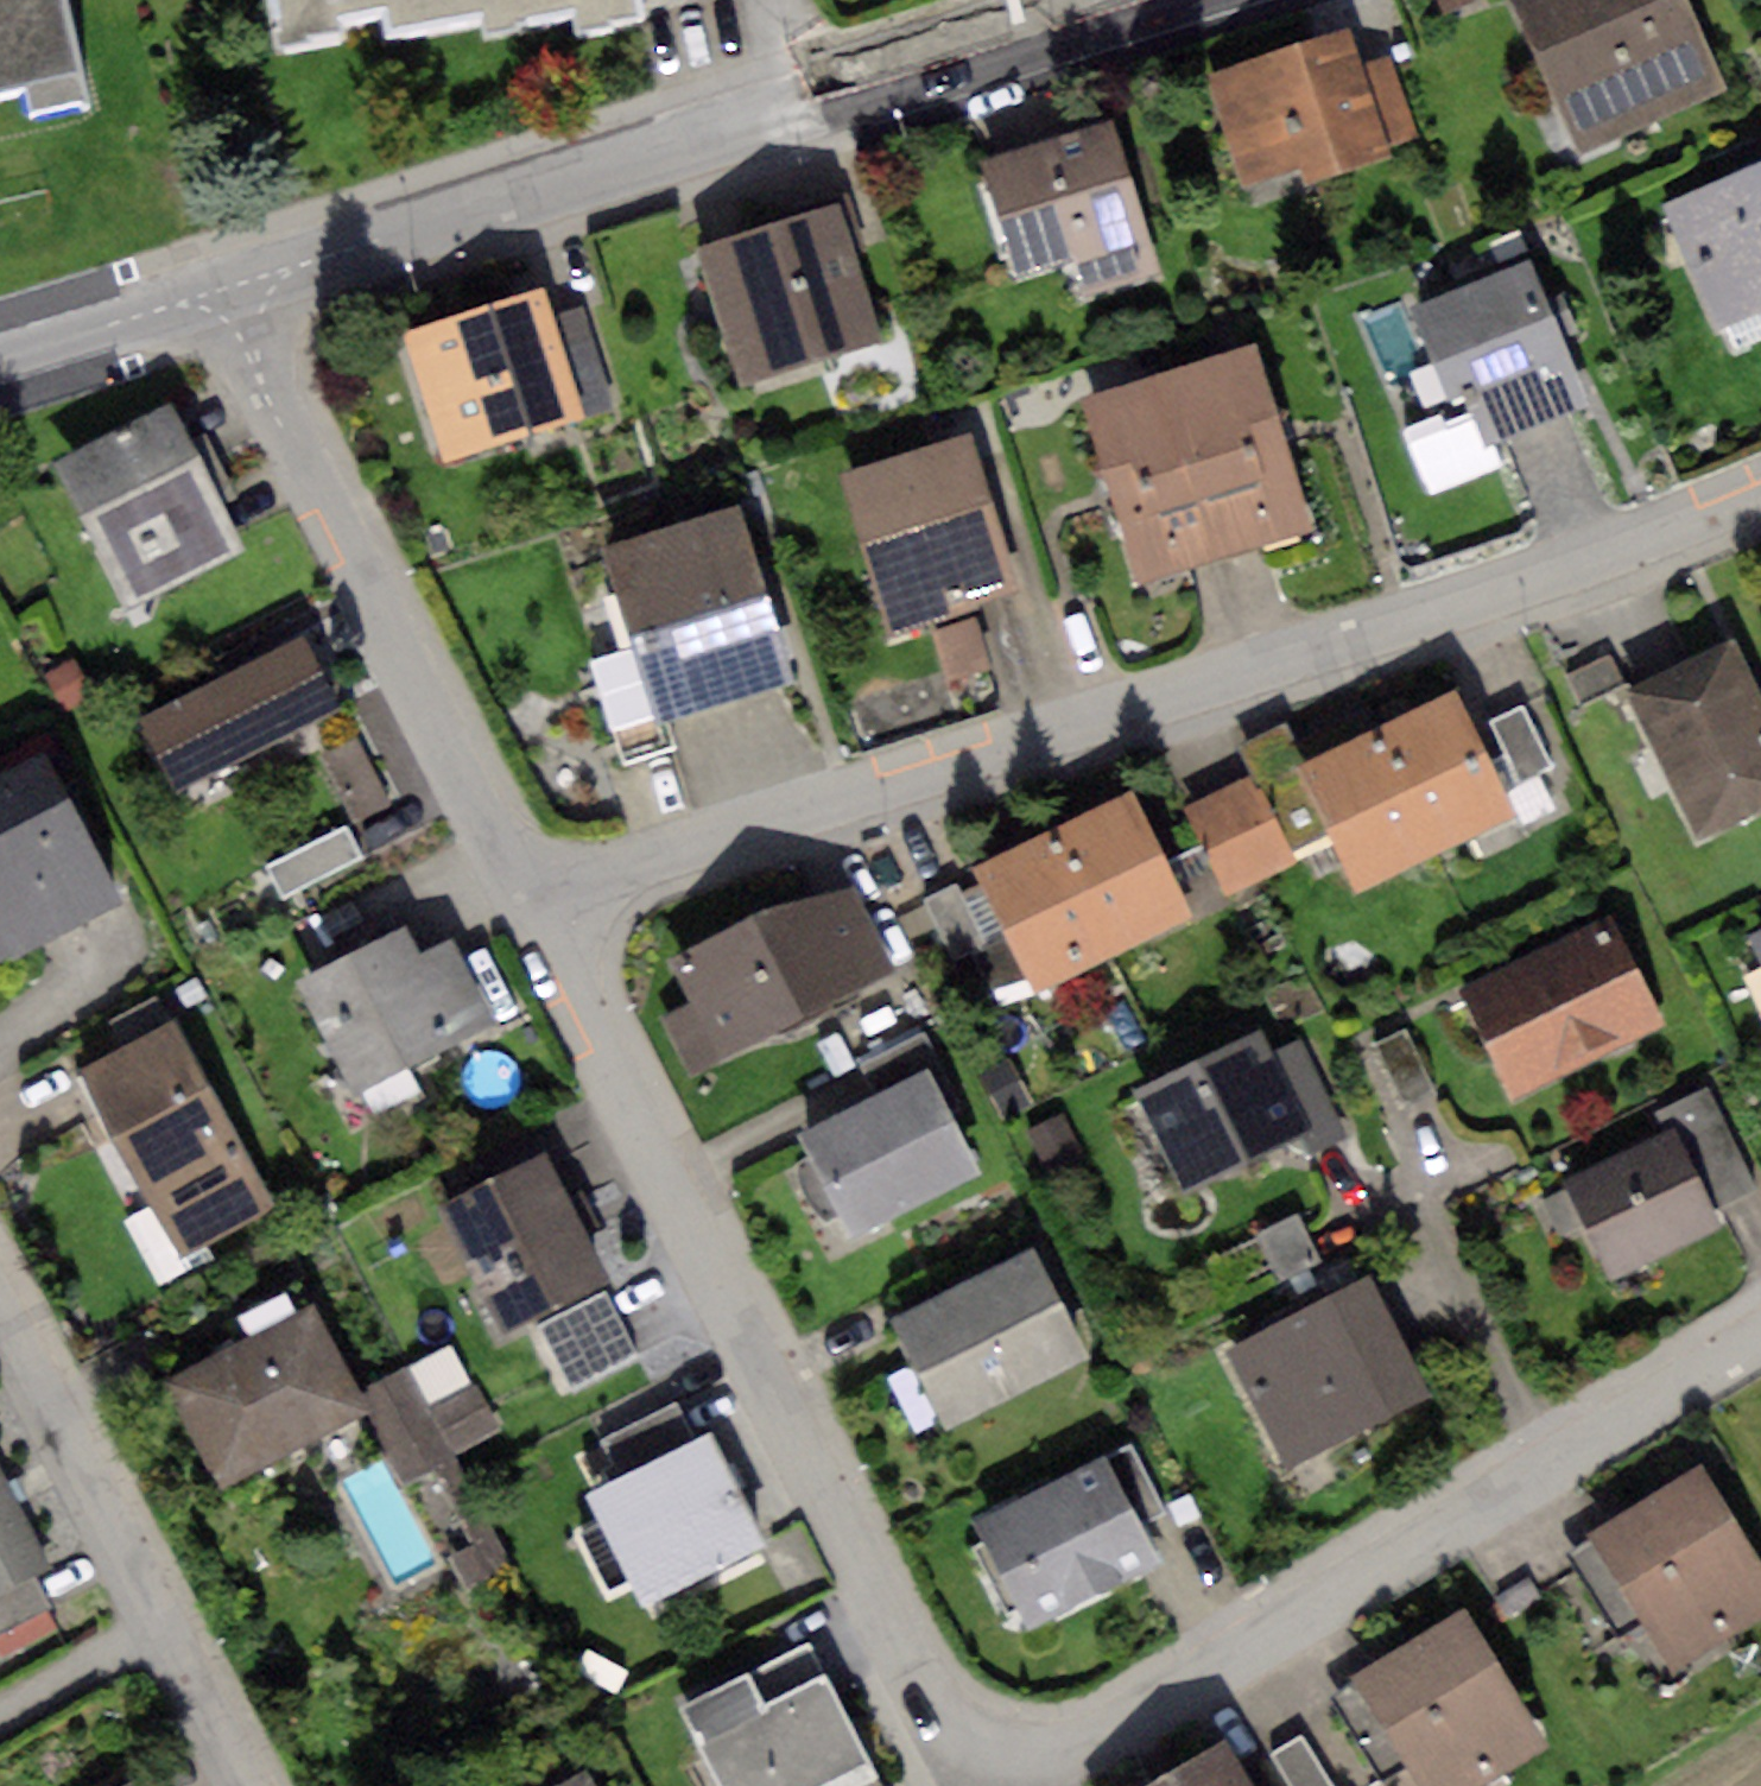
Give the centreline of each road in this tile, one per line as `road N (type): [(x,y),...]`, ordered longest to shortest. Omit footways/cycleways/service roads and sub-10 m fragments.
road 1 (residential): [(1760,1331),(1059,1759),(1002,1762),(968,1739),(551,909)]
road 2 (residential): [(1760,486),(1475,603),(707,845),(551,909)]
road 3 (residential): [(1134,0),(235,285)]
road 4 (residential): [(551,909),(235,285)]
road 5 (residential): [(0,1297),(27,1322),(267,1785)]
road 6 (residential): [(235,285),(0,355)]

